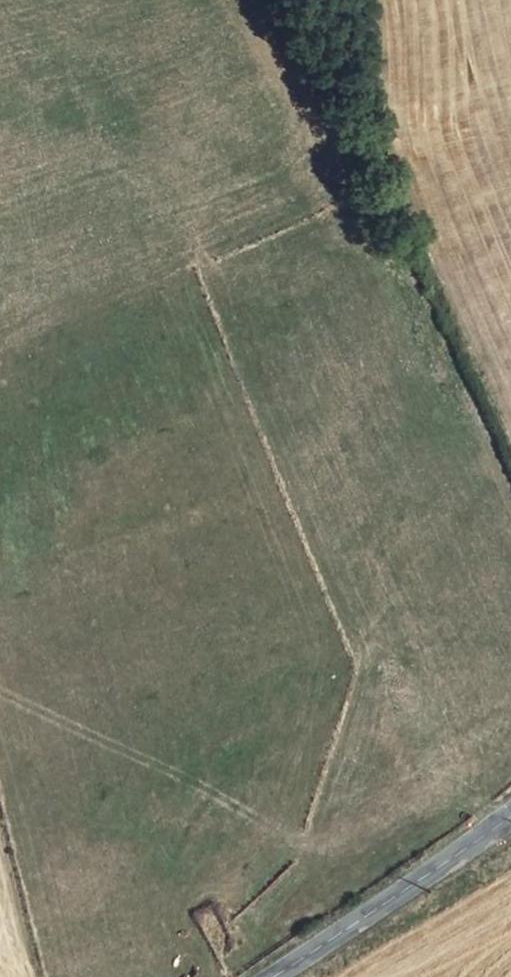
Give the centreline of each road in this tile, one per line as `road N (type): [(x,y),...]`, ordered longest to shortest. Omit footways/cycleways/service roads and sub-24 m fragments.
road 1 (tertiary): [(272,976),(510,814)]

